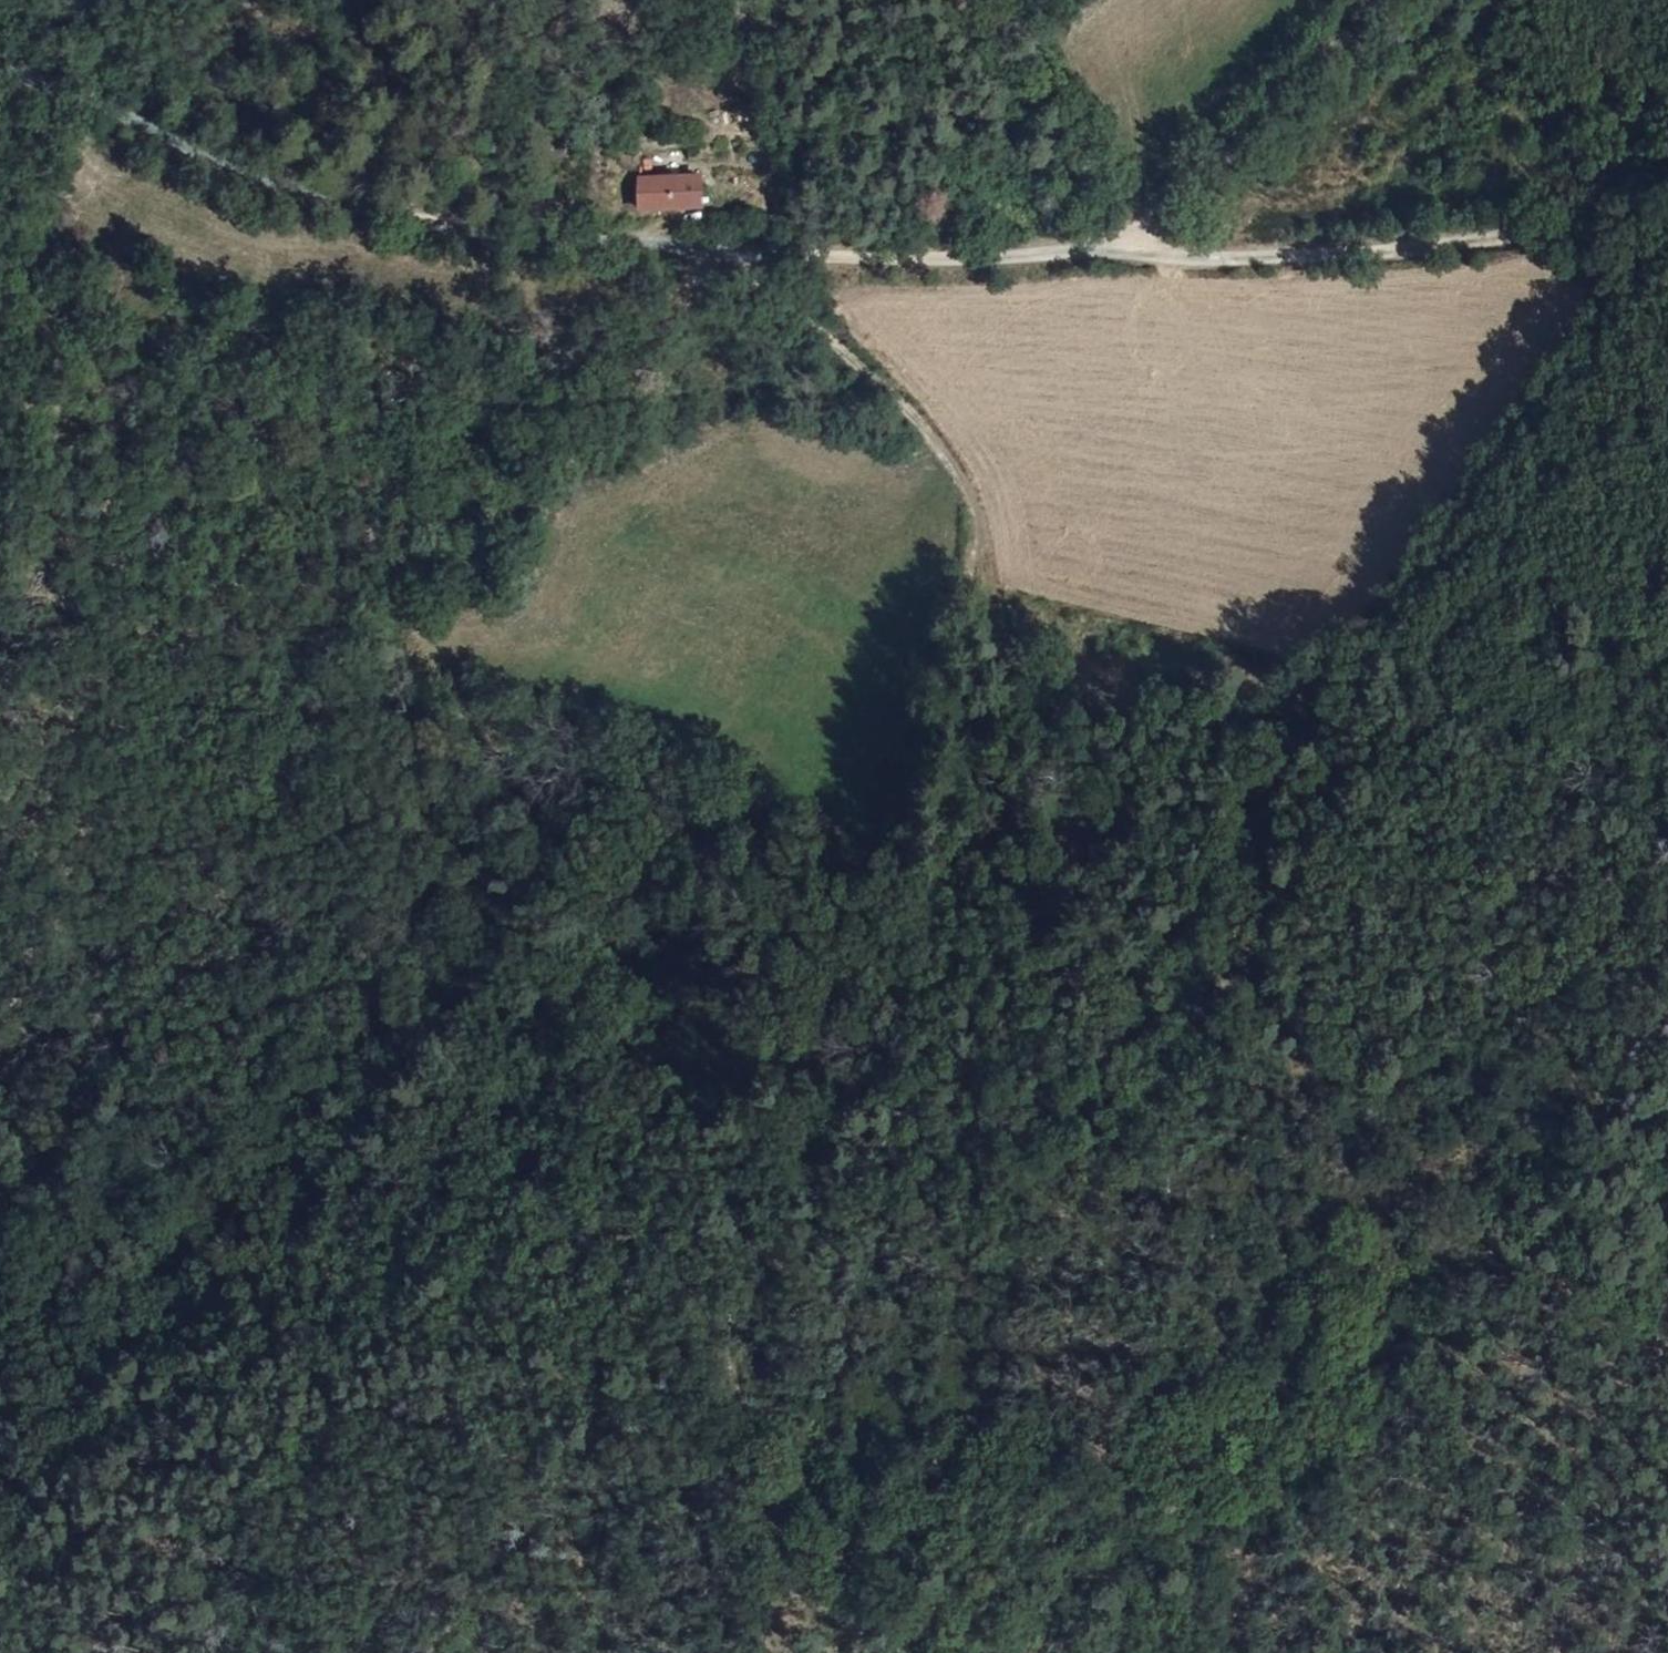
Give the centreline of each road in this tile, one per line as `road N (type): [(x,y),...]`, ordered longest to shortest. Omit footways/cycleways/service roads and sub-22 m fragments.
road 1 (unclassified): [(0,75),(73,94),(307,206),(452,238),(637,261),(838,268),(1469,245),(1667,260)]
road 2 (track): [(1383,0),(1138,257)]

